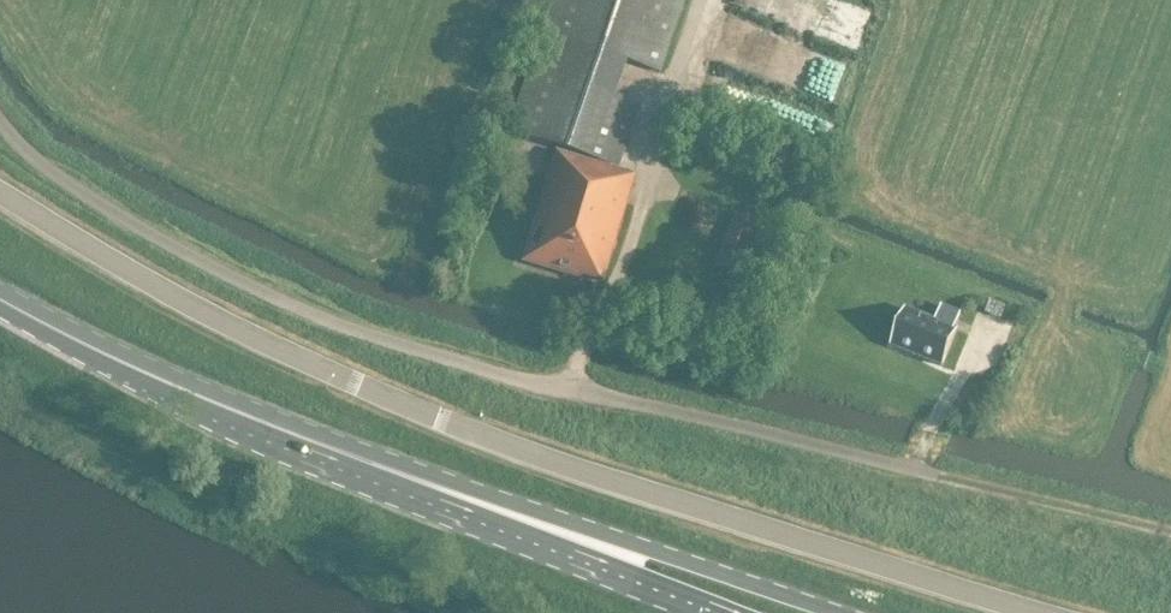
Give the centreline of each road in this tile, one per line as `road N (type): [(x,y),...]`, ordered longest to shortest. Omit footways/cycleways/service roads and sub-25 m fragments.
road 1 (tertiary): [(1051,612),(531,454),(365,389),(0,196)]
road 2 (primary): [(552,529),(338,456),(0,298)]
road 3 (primary): [(846,612),(654,548),(552,529)]
road 4 (track): [(939,474),(1170,530)]
road 5 (primary): [(552,529),(629,579),(720,612)]

